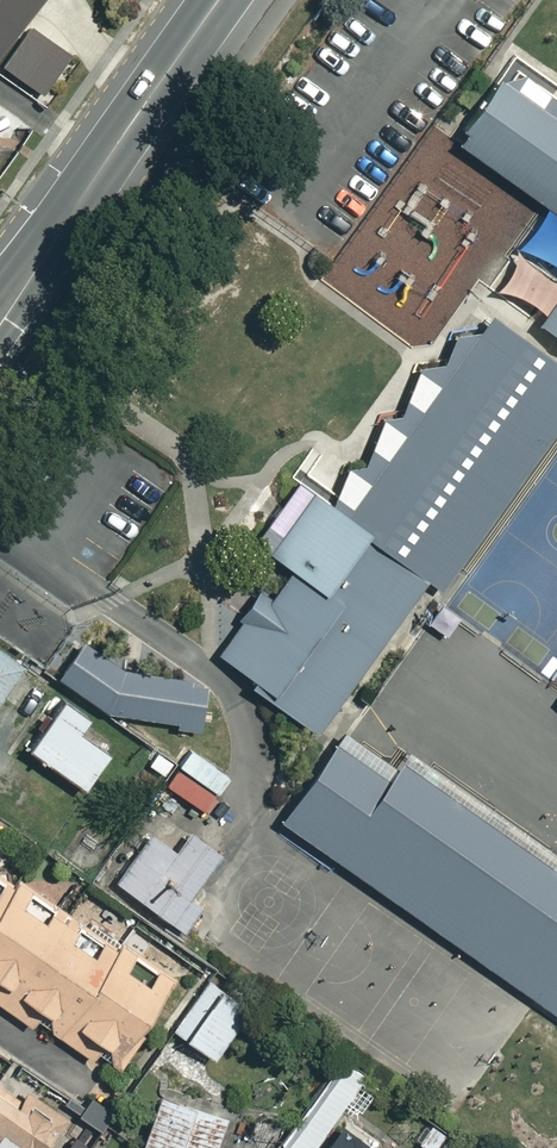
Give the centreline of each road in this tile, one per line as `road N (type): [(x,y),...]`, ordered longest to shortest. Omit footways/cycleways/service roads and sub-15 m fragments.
road 1 (tertiary): [(0,309),(219,0)]

